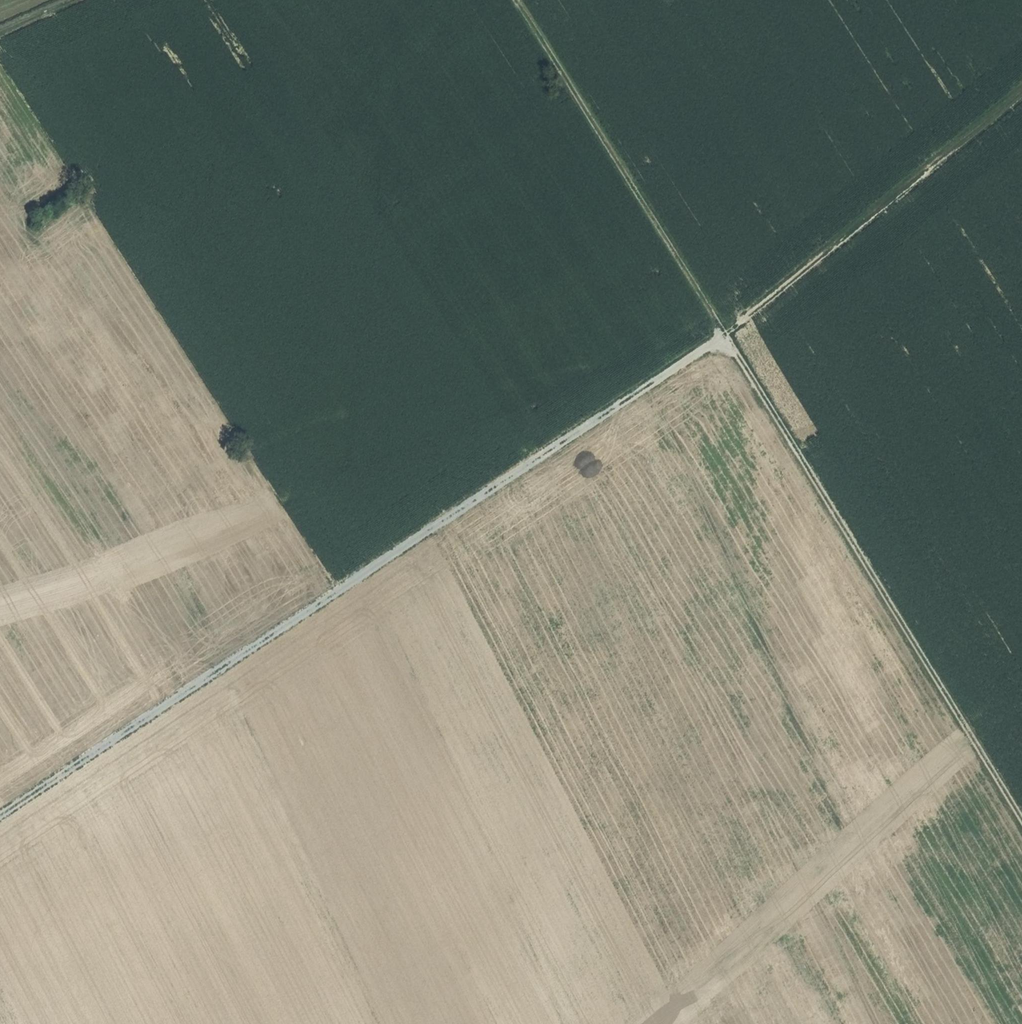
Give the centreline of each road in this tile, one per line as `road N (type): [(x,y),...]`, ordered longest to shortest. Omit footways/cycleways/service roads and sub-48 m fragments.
road 1 (track): [(1021,818),(513,0)]
road 2 (track): [(0,816),(726,332)]
road 3 (track): [(1021,89),(726,332)]

